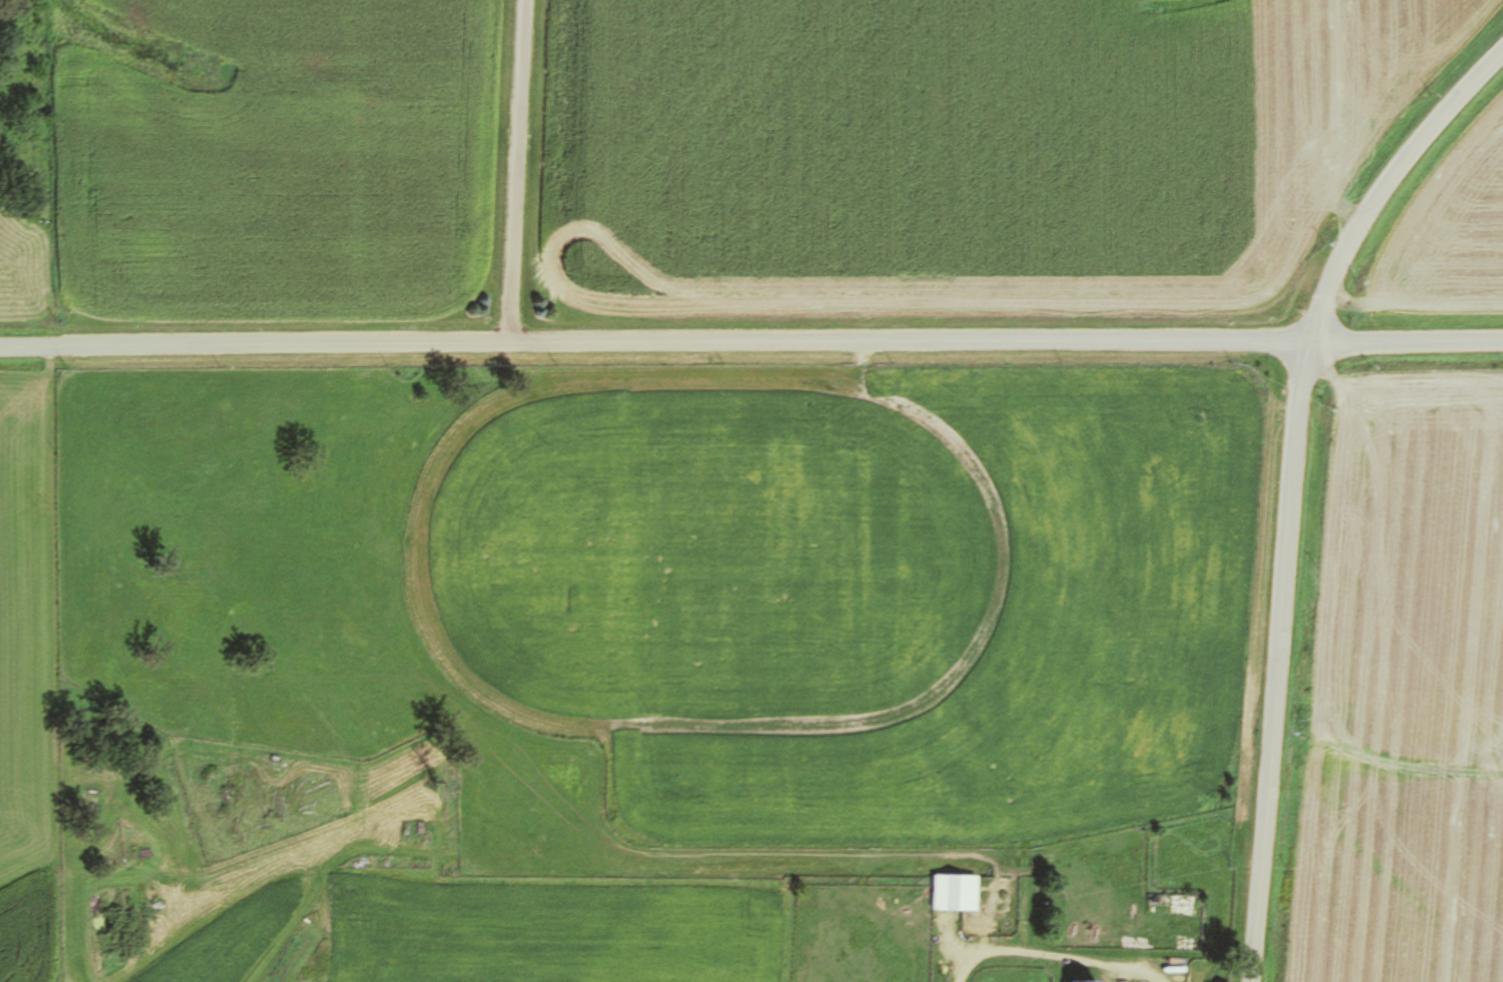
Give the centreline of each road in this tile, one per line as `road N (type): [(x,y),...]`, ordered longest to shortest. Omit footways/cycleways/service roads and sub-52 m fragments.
road 1 (secondary): [(1502,340),(0,351)]
road 2 (secondary): [(1250,981),(1303,342),(1377,199),(1502,50)]

